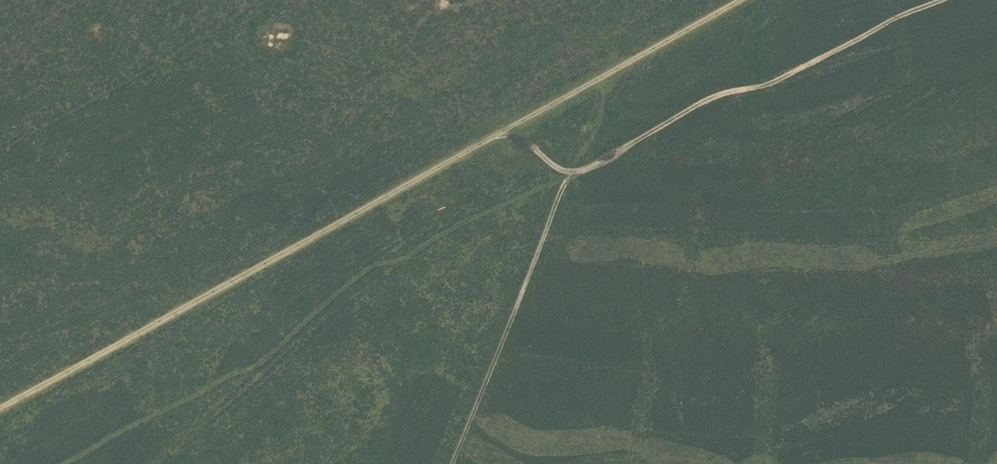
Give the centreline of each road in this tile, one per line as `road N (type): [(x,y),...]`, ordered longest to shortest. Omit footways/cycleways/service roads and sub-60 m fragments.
road 1 (track): [(0,410),(739,0)]
road 2 (track): [(452,463),(567,173),(503,131)]

